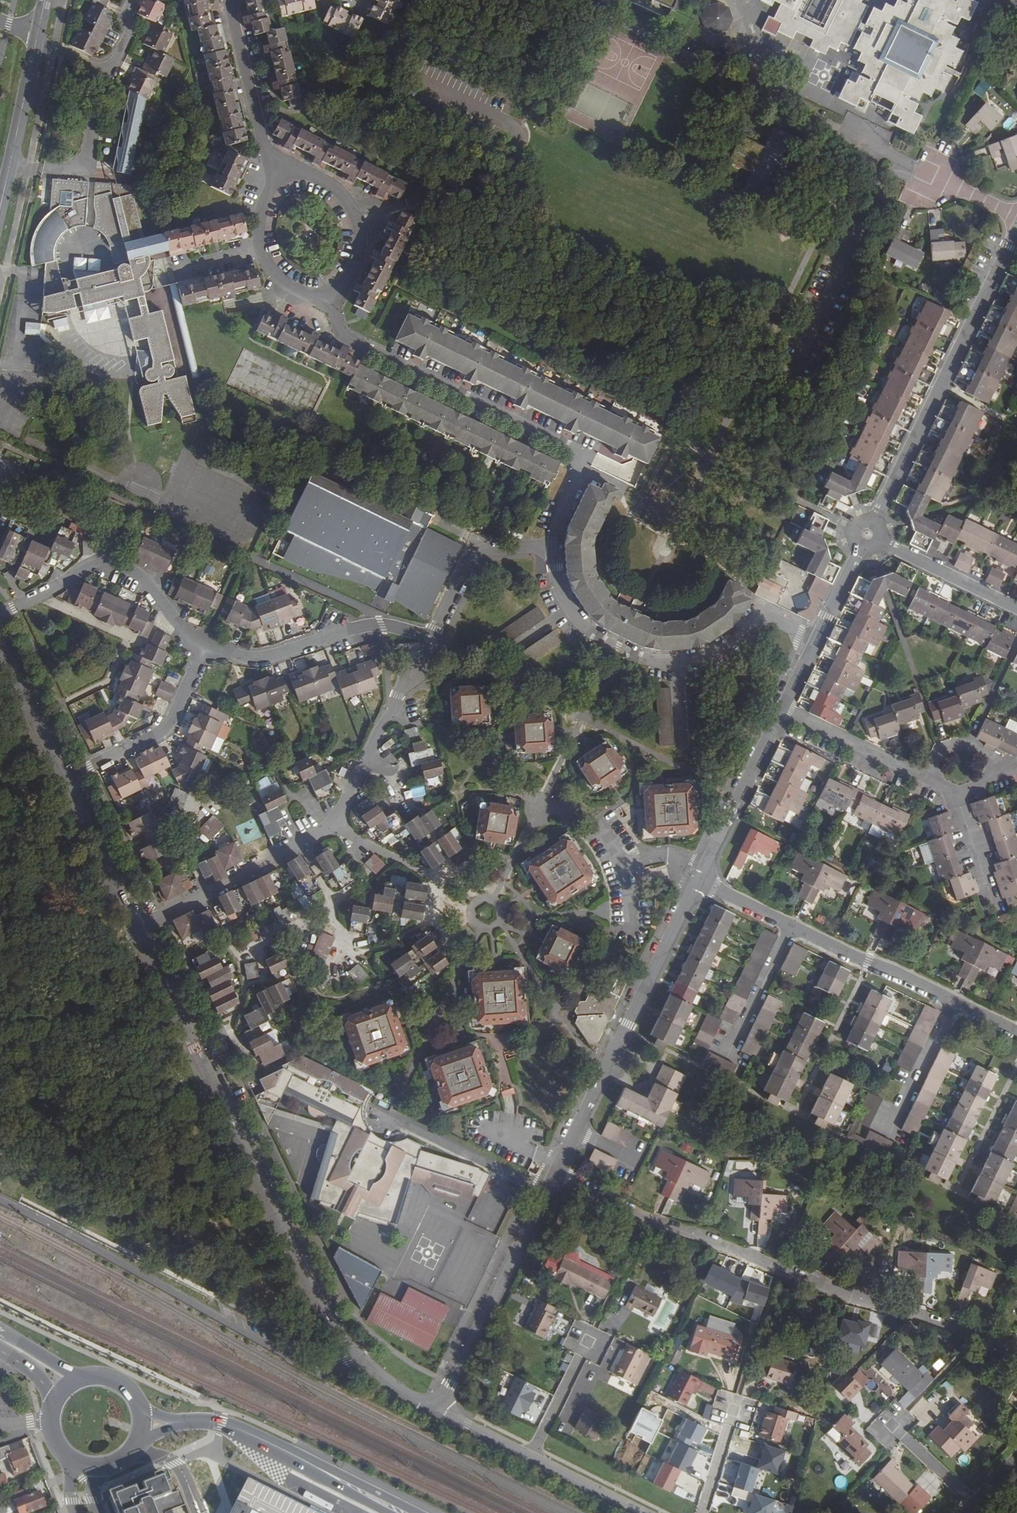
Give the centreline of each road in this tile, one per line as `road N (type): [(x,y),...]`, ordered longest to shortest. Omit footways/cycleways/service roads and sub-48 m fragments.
road 1 (residential): [(439,1412),(361,1360),(327,1317),(136,928)]
road 2 (residential): [(1016,1349),(647,1218),(556,1171)]
road 3 (residential): [(553,546),(557,511),(583,456),(341,337),(329,297)]
road 4 (residential): [(816,640),(756,615),(701,660),(647,662),(585,631),(564,606),(553,546)]
road 5 (residential): [(870,523),(1016,231)]
road 6 (residential): [(556,1171),(699,881)]
road 7 (residential): [(439,1412),(556,1171)]
road 8 (residential): [(0,614),(88,566),(116,565),(138,576),(205,648)]
road 9 (residential): [(205,648),(259,658),(381,624),(432,638)]
road 10 (residential): [(205,648),(171,725),(63,779)]
road 11 (residential): [(302,848),(136,928)]
road 12 (residential): [(329,297),(356,260),(352,206),(326,181),(279,172)]
road 13 (residential): [(279,172),(256,116),(228,0)]
road 14 (residential): [(793,926),(954,1001)]
road 15 (residential): [(706,865),(781,710)]
road 16 (residential): [(553,546),(472,557),(432,638)]
road 17 (secondary): [(0,209),(35,45)]
road 18 (residential): [(136,928),(63,779)]
road 19 (residential): [(924,780),(781,710)]
road 20 (residential): [(35,45),(92,69),(112,67),(131,37),(125,17),(134,0)]
road 21 (residential): [(1016,610),(882,543)]
road 22 (residential): [(954,1001),(888,1134)]
road 23 (secondary): [(416,1512),(287,1450)]
road 24 (residential): [(63,779),(0,651)]
road 25 (residential): [(793,926),(729,1050)]
road 26 (residential): [(432,638),(367,758)]
road 27 (residential): [(530,1457),(588,1342)]
road 28 (residential): [(530,1457),(643,1512)]
road 29 (secondary): [(287,1450),(302,1468),(389,1512)]
road 30 (residential): [(302,848),(342,931),(343,958)]

